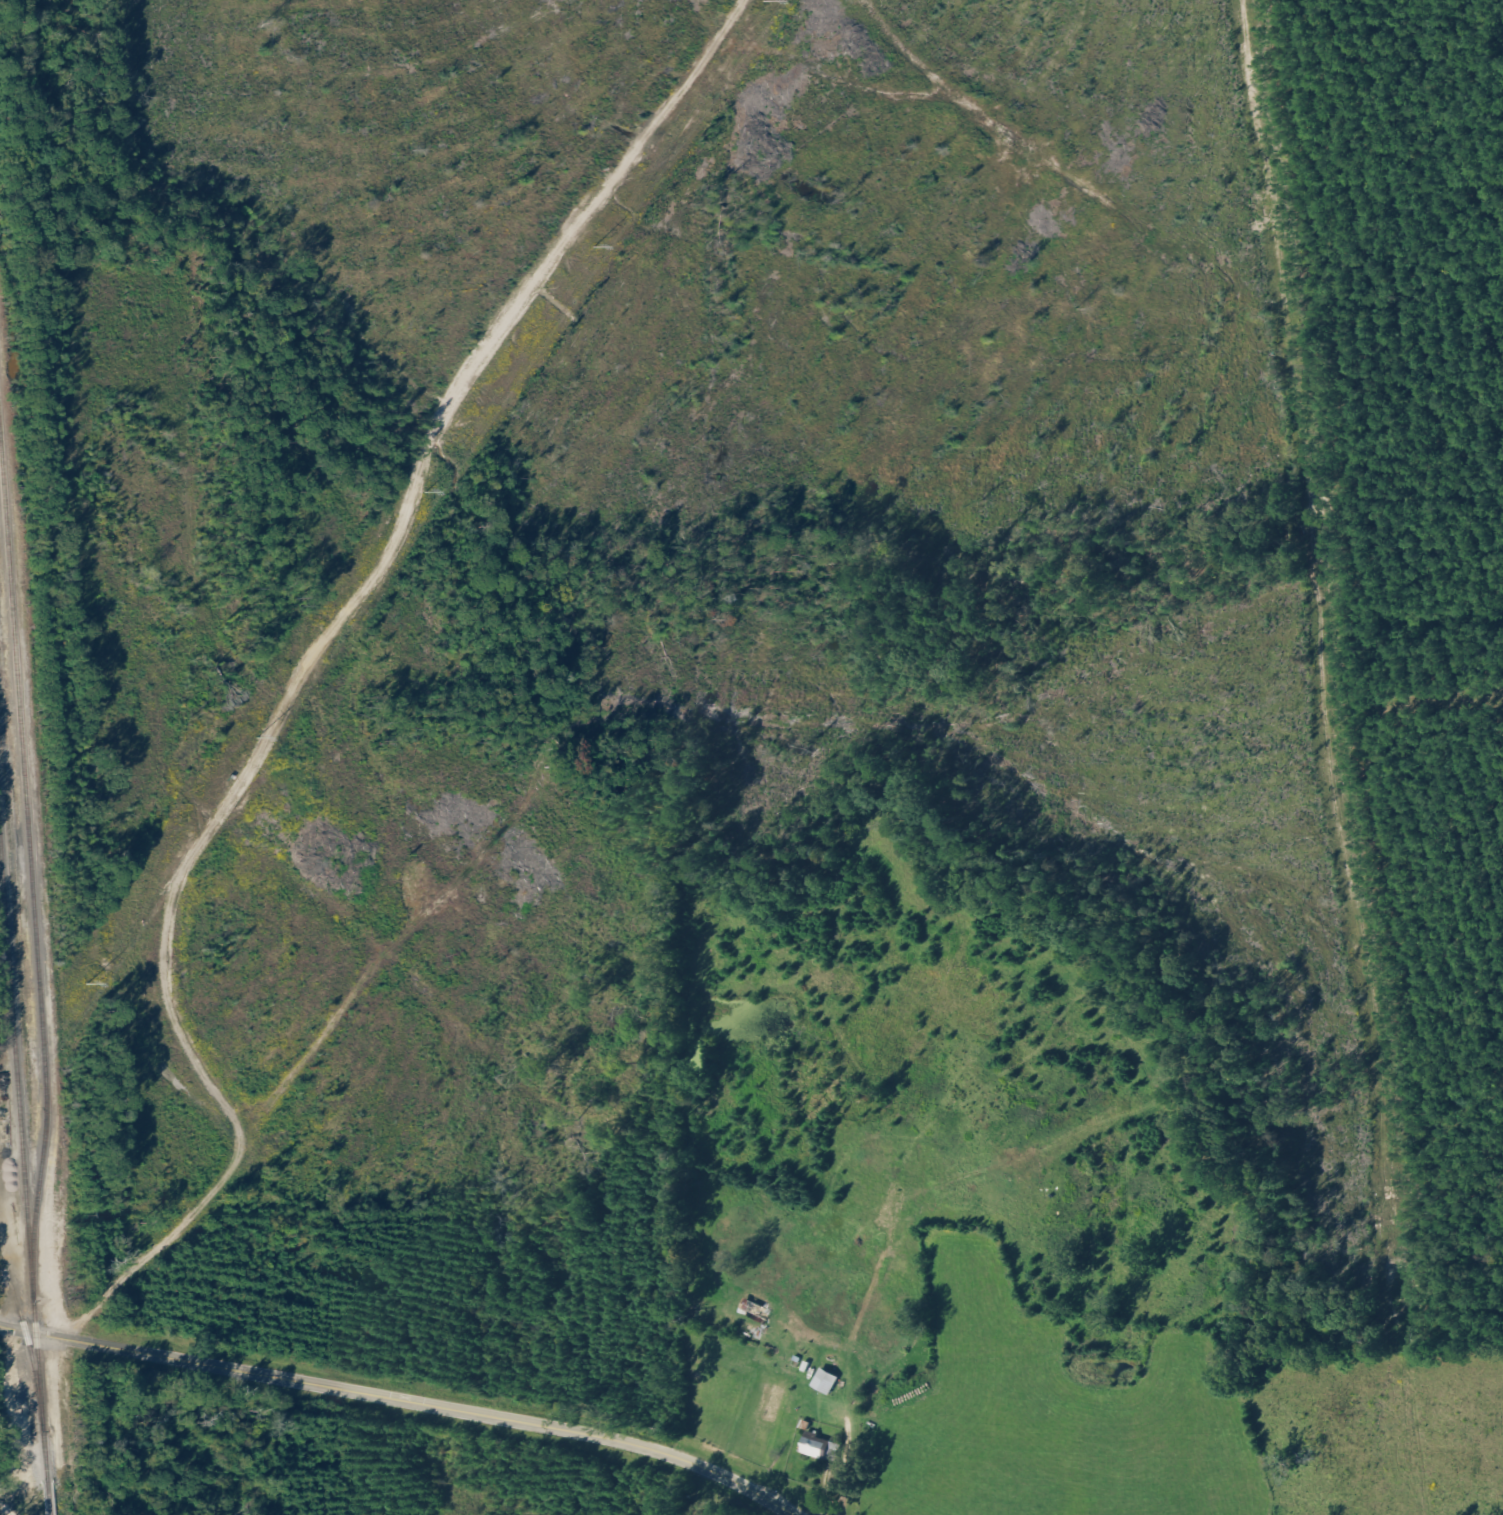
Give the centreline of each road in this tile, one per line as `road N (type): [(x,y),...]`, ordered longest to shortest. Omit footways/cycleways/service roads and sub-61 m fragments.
road 1 (tertiary): [(0,1325),(630,1442),(719,1474),(791,1514)]

